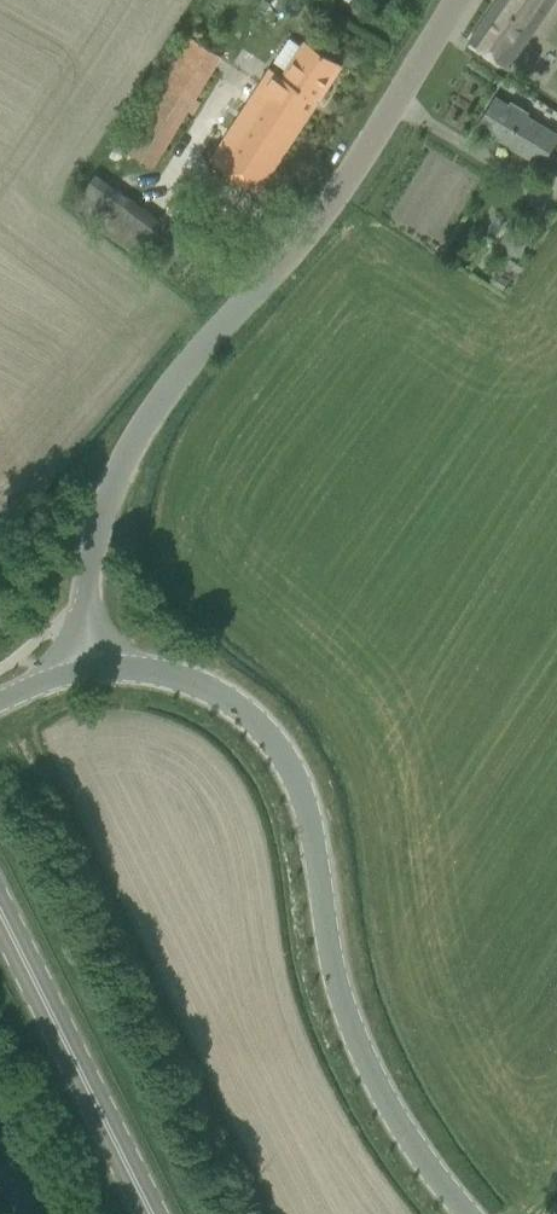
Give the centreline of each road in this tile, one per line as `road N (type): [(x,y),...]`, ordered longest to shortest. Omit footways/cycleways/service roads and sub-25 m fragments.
road 1 (unclassified): [(84,669),(82,569),(111,469),(171,383),(252,291),(451,0)]
road 2 (tertiary): [(470,1213),(373,1074),(339,987),(303,797),(267,732),(228,698),(193,682),(134,669),(84,669)]
road 3 (primary): [(153,1213),(0,911)]

